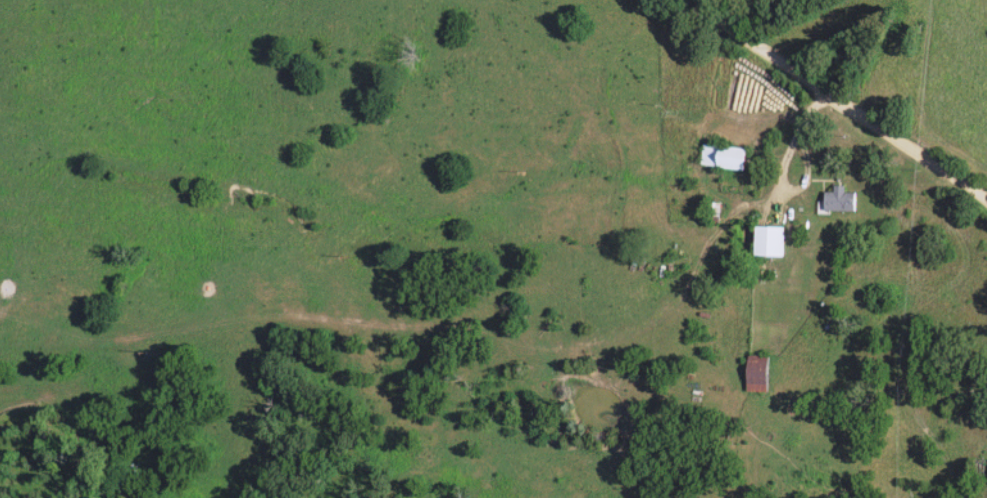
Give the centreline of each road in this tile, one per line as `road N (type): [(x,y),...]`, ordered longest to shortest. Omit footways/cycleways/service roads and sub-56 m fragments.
road 1 (residential): [(986,248),(956,194),(658,0)]

